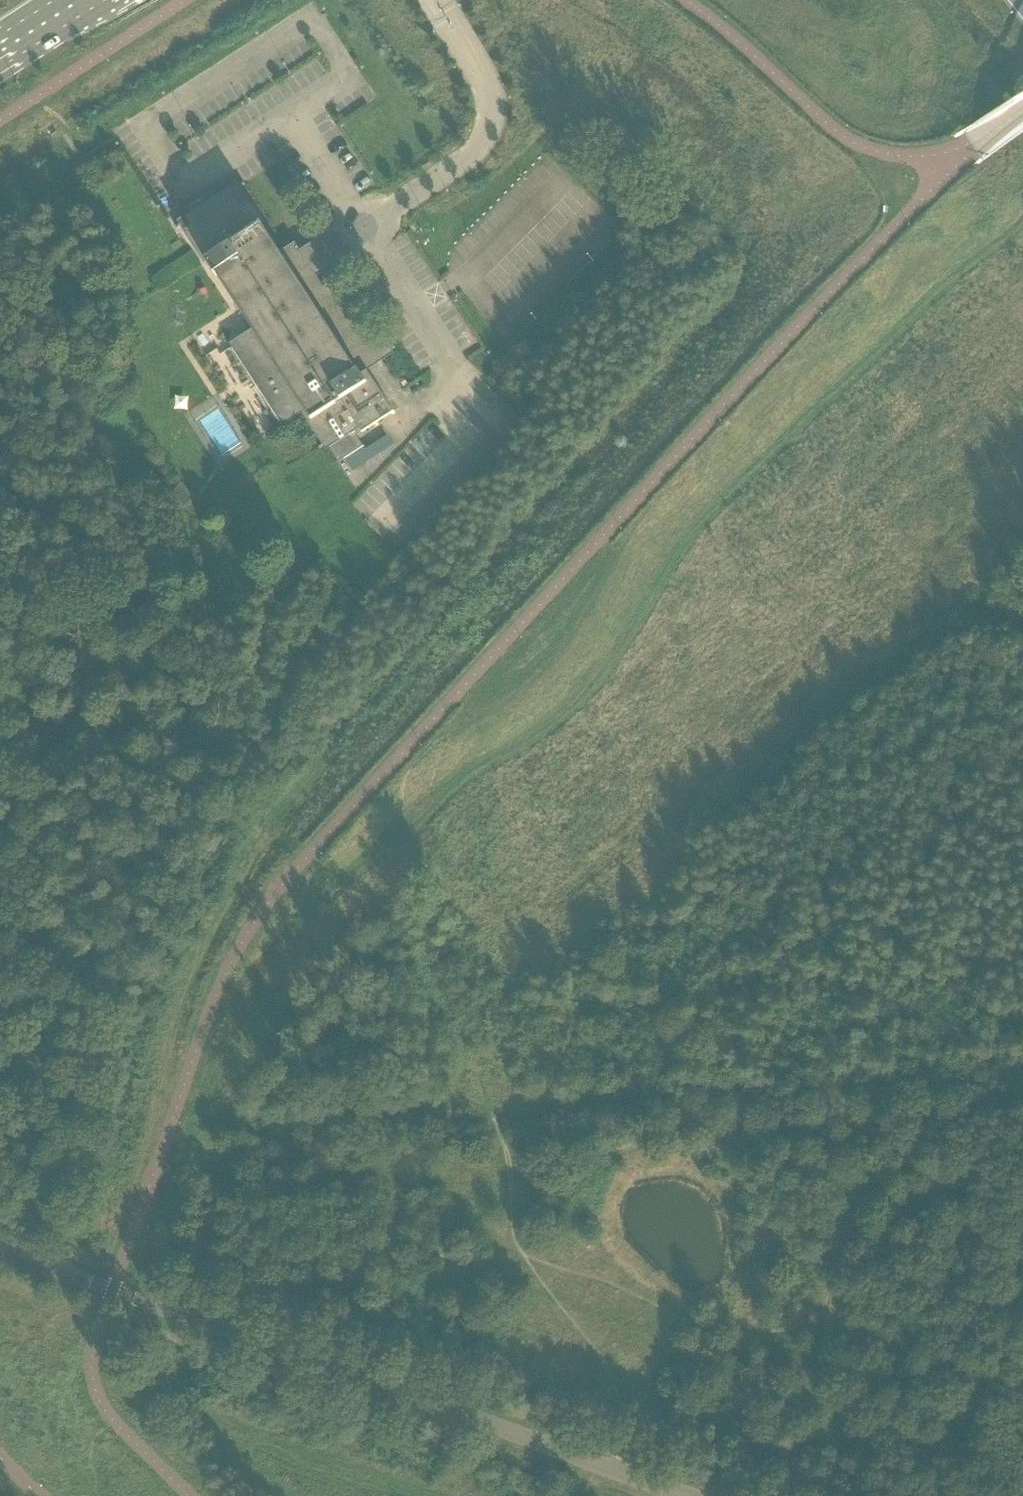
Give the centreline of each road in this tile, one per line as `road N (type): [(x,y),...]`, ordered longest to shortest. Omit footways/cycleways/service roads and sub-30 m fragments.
road 1 (unclassified): [(680,1495),(0,1250)]

